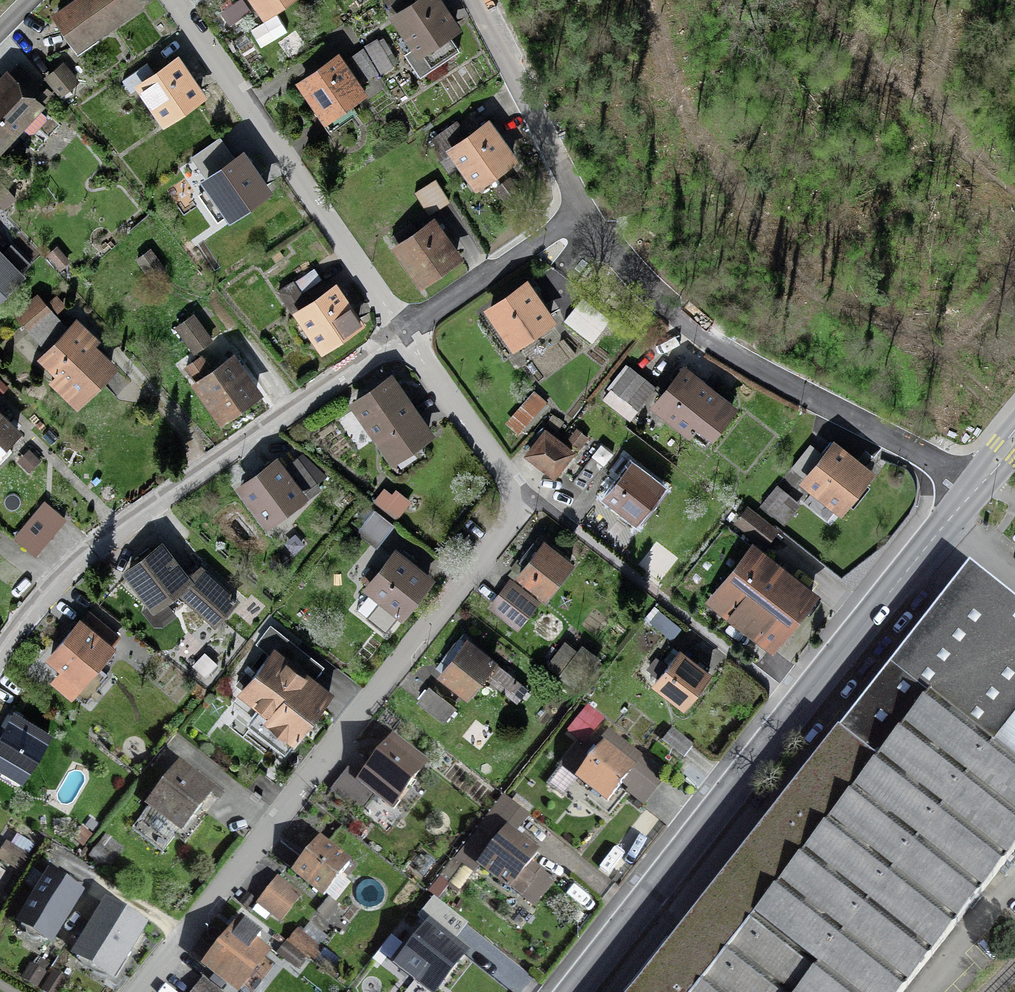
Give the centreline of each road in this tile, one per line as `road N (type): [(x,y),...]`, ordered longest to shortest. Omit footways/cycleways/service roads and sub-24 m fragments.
road 1 (residential): [(141,991),(517,513),(505,475),(403,333)]
road 2 (residential): [(578,991),(977,492)]
road 3 (residential): [(0,658),(102,547),(403,333)]
road 4 (residential): [(977,492),(679,324),(584,215)]
road 5 (residential): [(403,333),(172,0)]
road 6 (residential): [(584,215),(475,0)]
road 7 (residential): [(403,333),(584,215)]

